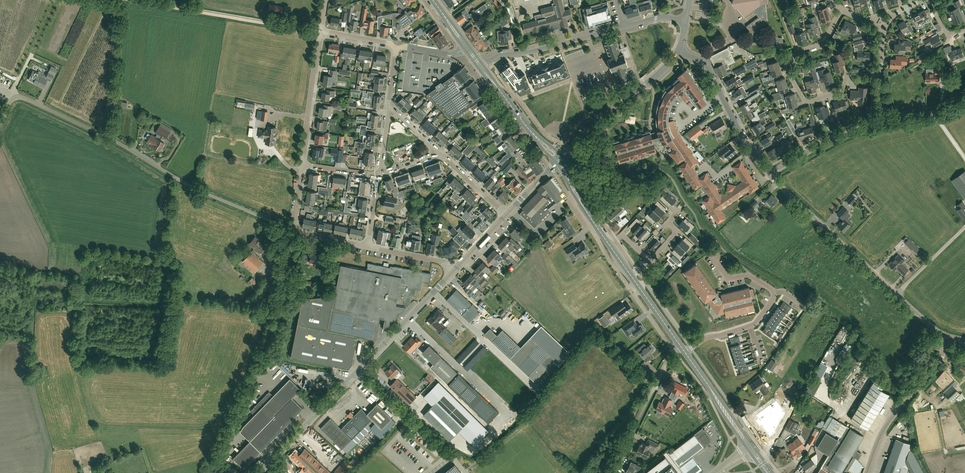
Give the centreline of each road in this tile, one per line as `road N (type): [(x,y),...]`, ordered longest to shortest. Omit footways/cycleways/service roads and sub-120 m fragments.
road 1 (unclassified): [(291,232),(24,98),(12,100),(0,119)]
road 2 (residential): [(259,472),(451,272)]
road 3 (residential): [(214,472),(284,299),(291,232)]
road 4 (tertiary): [(948,339),(770,176)]
road 5 (residential): [(880,74),(851,73),(843,92),(802,98),(786,68),(796,53),(823,43),(842,10)]
road 6 (track): [(320,31),(128,0)]
road 7 (tertiary): [(867,472),(885,426),(943,357),(948,339)]
road 8 (primary): [(631,276),(561,160)]
road 9 (residential): [(302,164),(320,31)]
road 10 (tertiary): [(770,176),(701,63)]
road 11 (unclassified): [(770,176),(838,136),(884,121)]
road 12 (primary): [(561,160),(479,65)]

